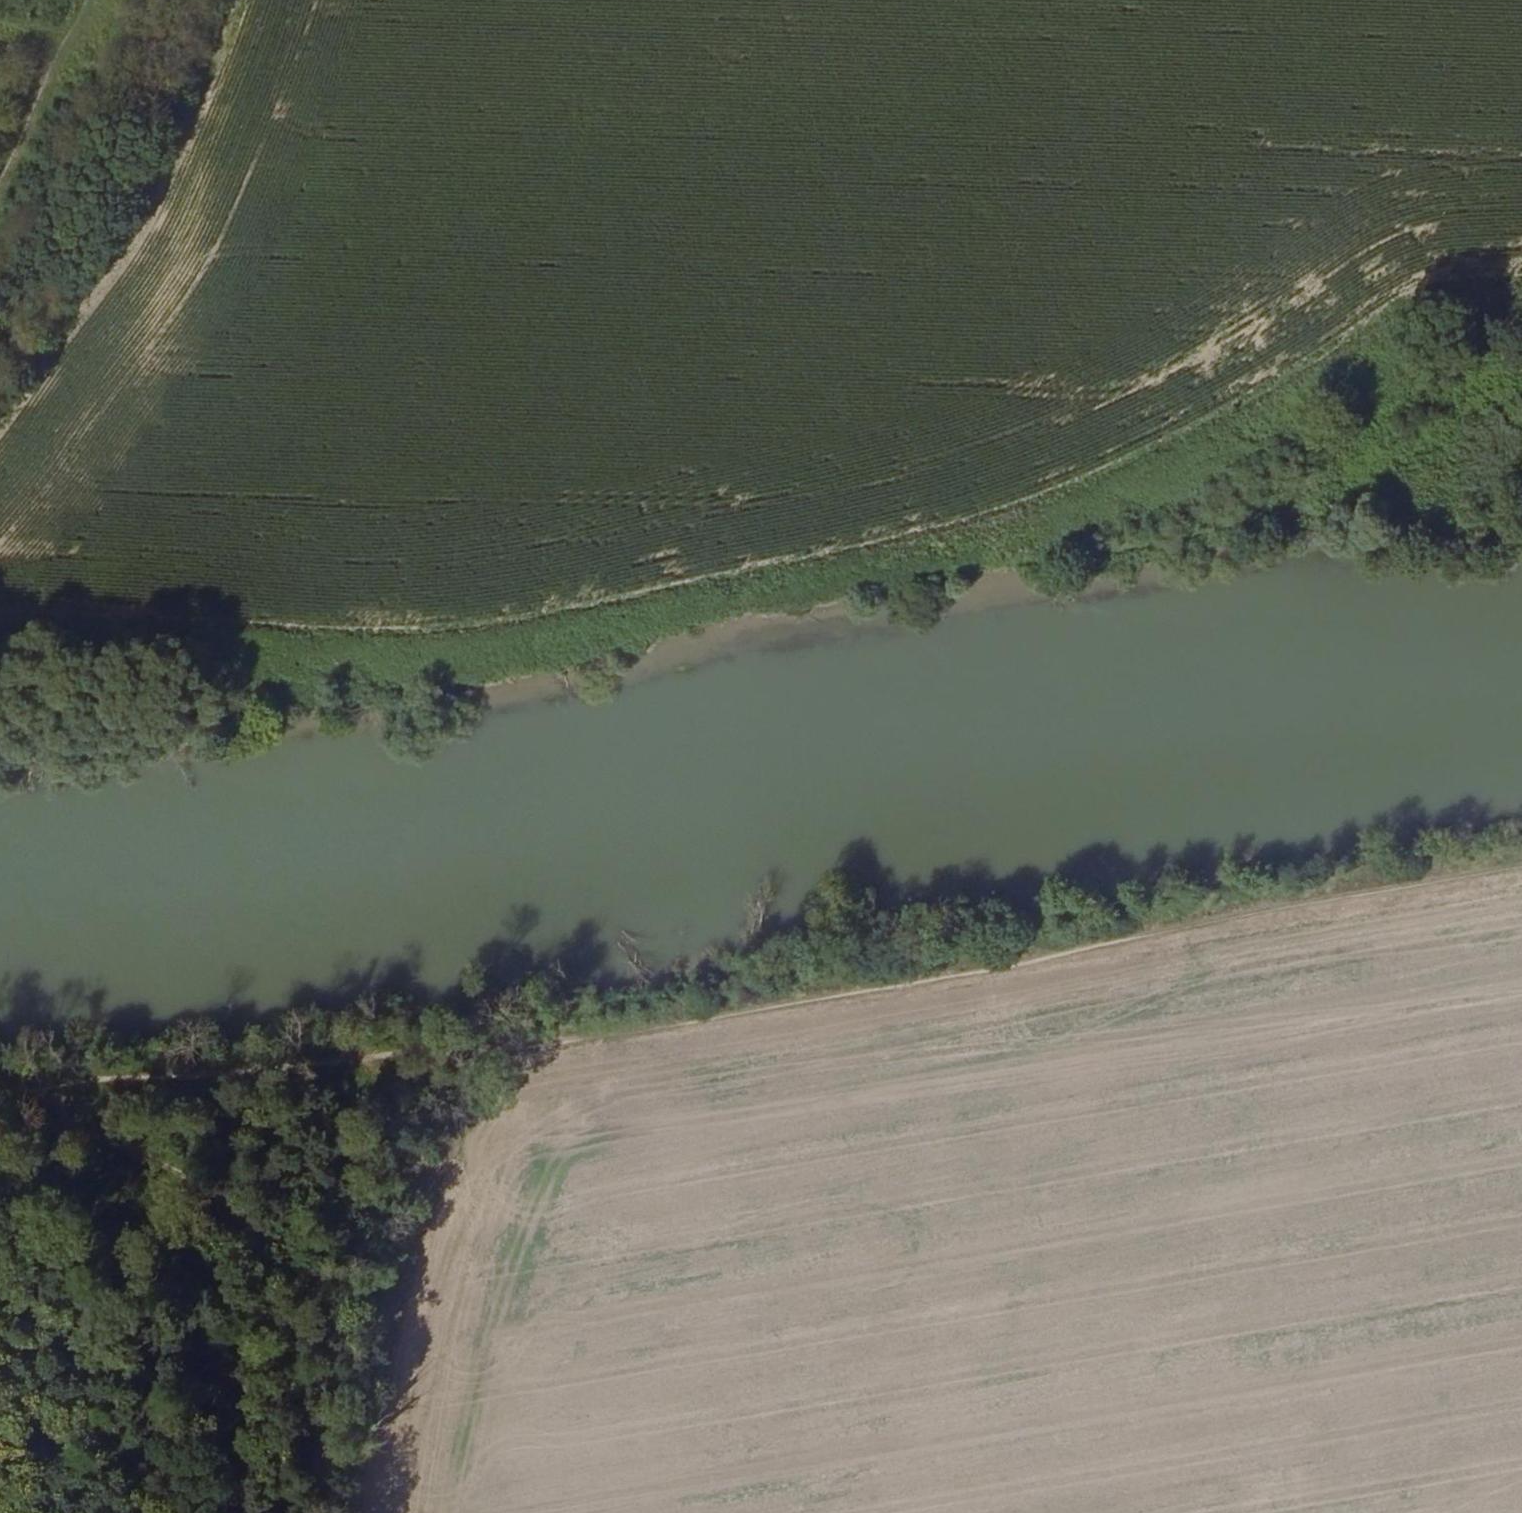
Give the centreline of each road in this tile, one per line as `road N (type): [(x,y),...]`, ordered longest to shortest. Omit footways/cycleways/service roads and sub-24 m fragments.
road 1 (track): [(1521,854),(466,1054)]
road 2 (track): [(0,1086),(466,1054)]

